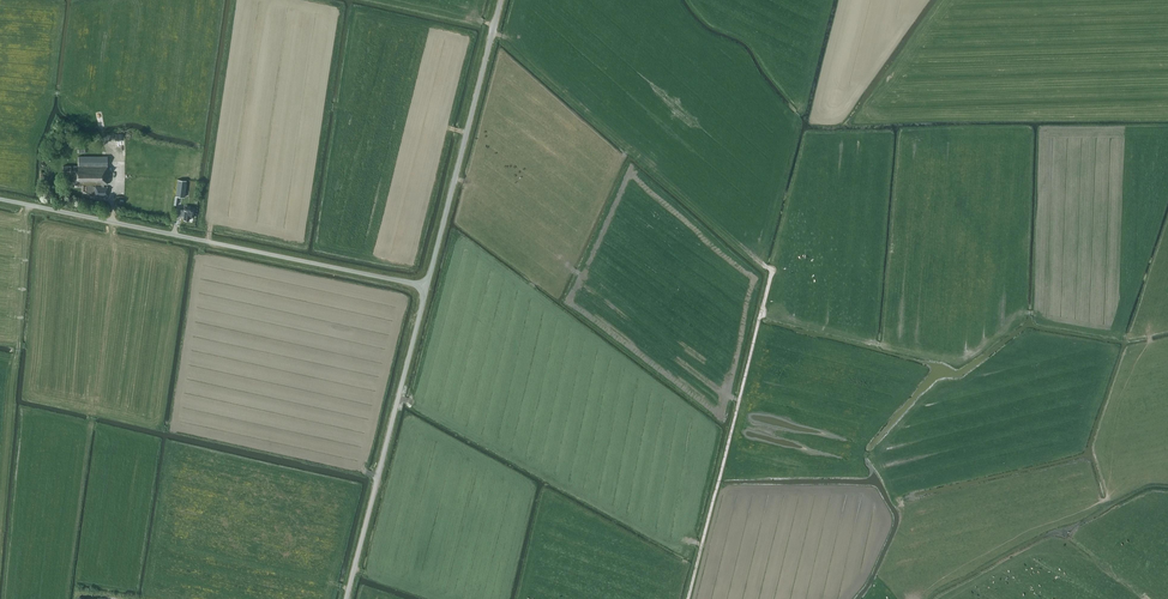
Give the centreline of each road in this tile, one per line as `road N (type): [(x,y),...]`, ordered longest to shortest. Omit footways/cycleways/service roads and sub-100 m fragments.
road 1 (unclassified): [(426,287),(0,199)]
road 2 (unclassified): [(349,598),(426,287)]
road 3 (unclassified): [(426,287),(501,0)]

